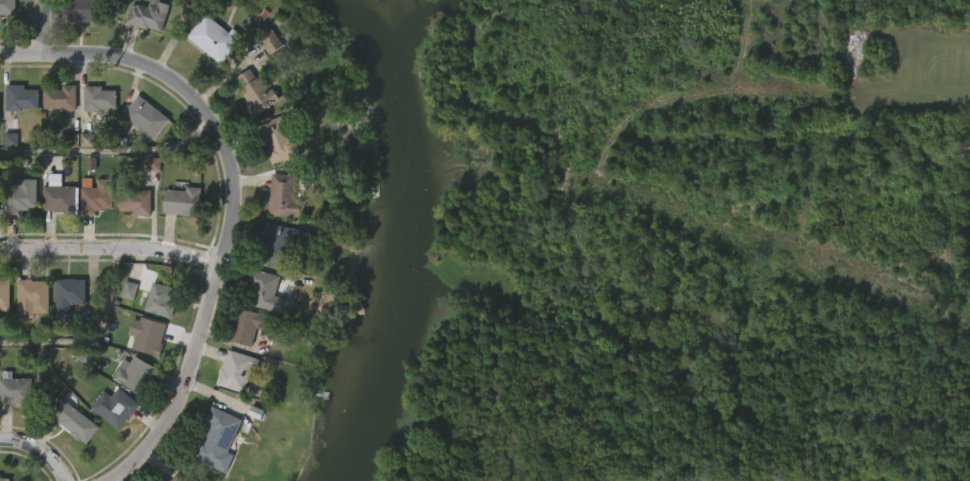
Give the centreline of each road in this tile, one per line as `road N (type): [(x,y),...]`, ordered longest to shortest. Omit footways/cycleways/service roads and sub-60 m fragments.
road 1 (residential): [(107,480),(154,442),(179,400),(231,225),(233,177),(212,112),(182,87),(108,58),(48,56)]
road 2 (residential): [(0,248),(122,249),(219,264)]

